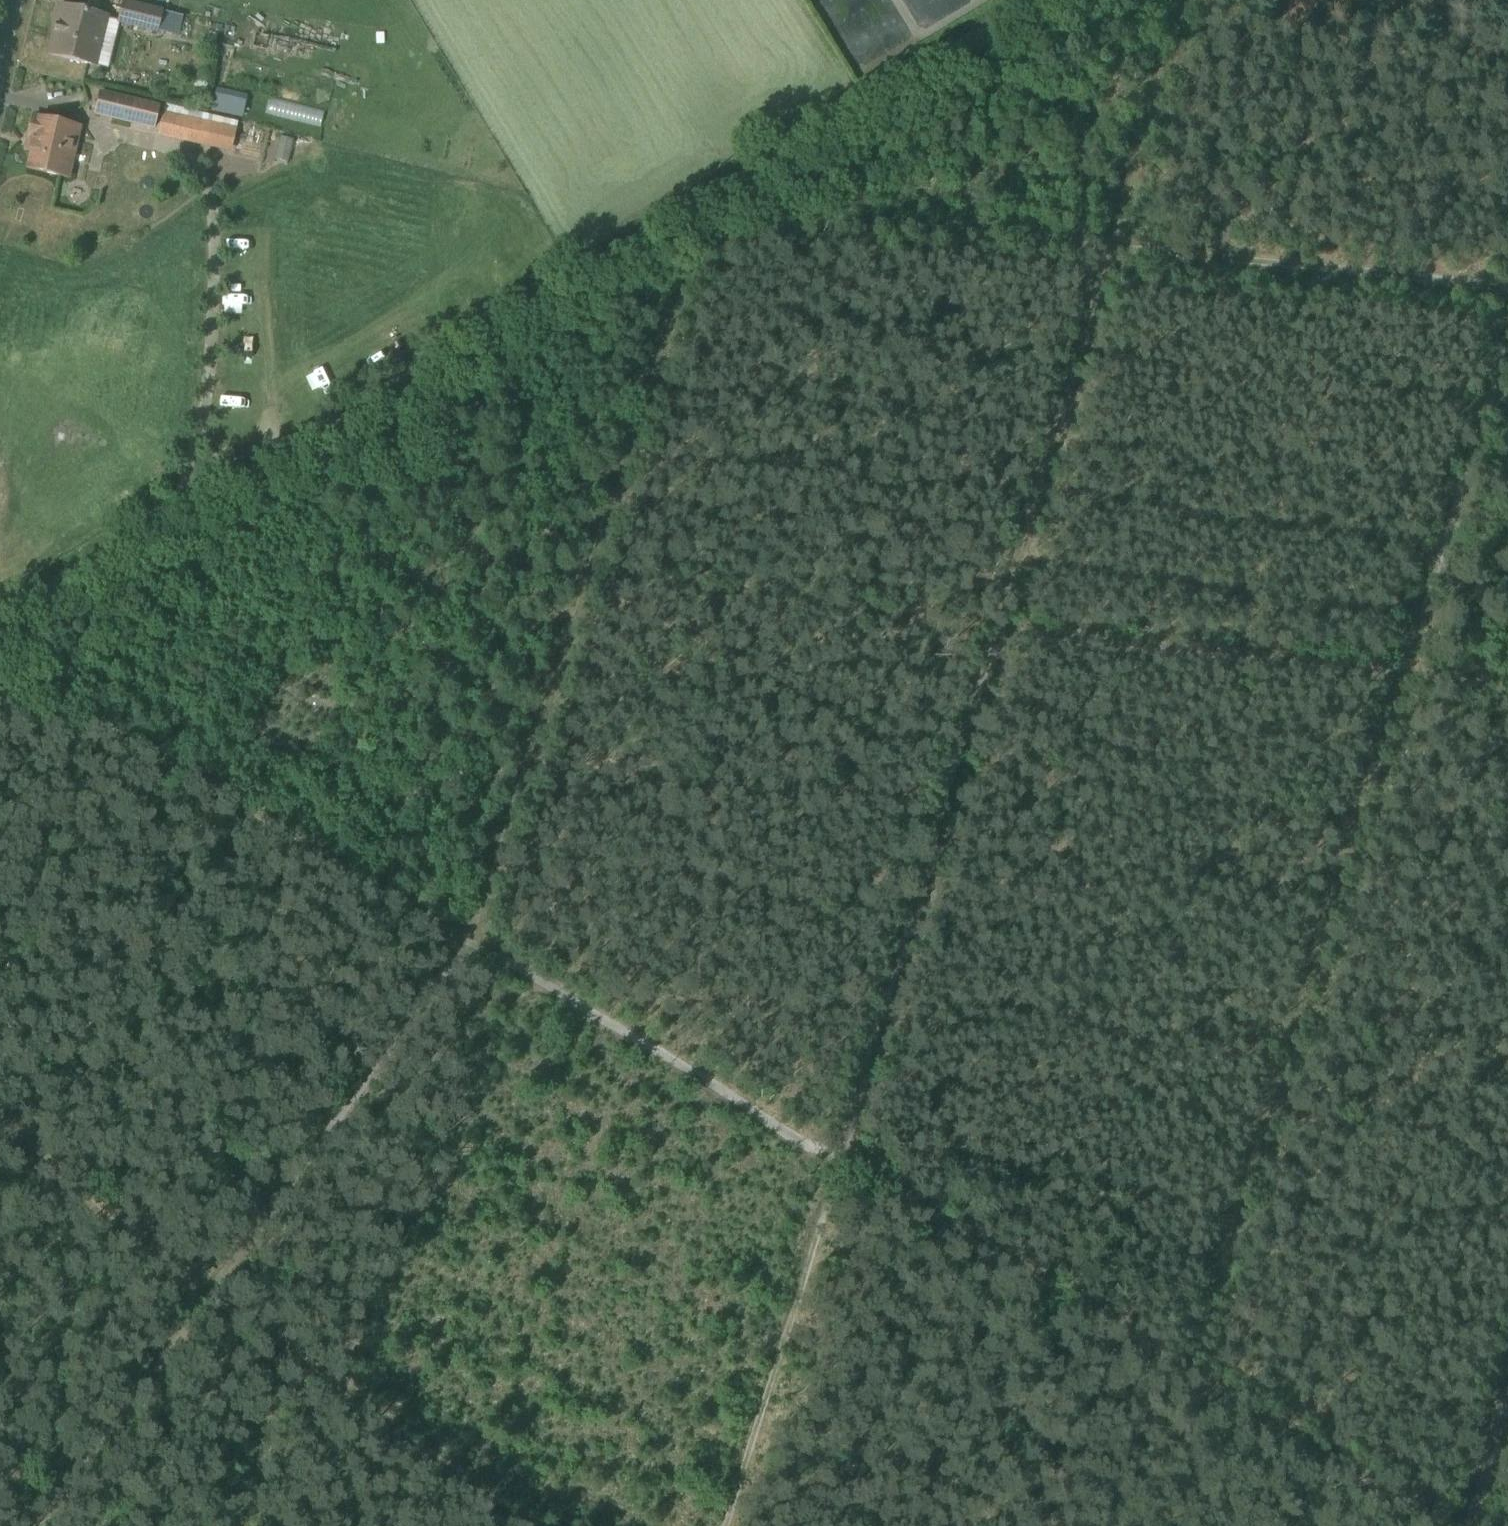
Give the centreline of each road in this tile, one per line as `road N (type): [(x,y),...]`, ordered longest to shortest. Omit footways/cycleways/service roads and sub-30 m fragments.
road 1 (track): [(0,663),(1192,1368),(1428,1525)]
road 2 (track): [(727,1525),(1114,243),(1195,0)]
road 3 (unclassified): [(1041,0),(0,620)]
road 4 (track): [(211,1290),(460,933),(672,296)]
road 5 (track): [(1192,1368),(1397,675),(1507,348)]
road 6 (track): [(1507,291),(704,201)]
road 7 (track): [(1507,688),(1002,625)]
road 8 (track): [(545,1525),(211,1290)]
road 9 (track): [(37,1525),(211,1290)]
road 10 (track): [(211,1290),(0,1111)]

